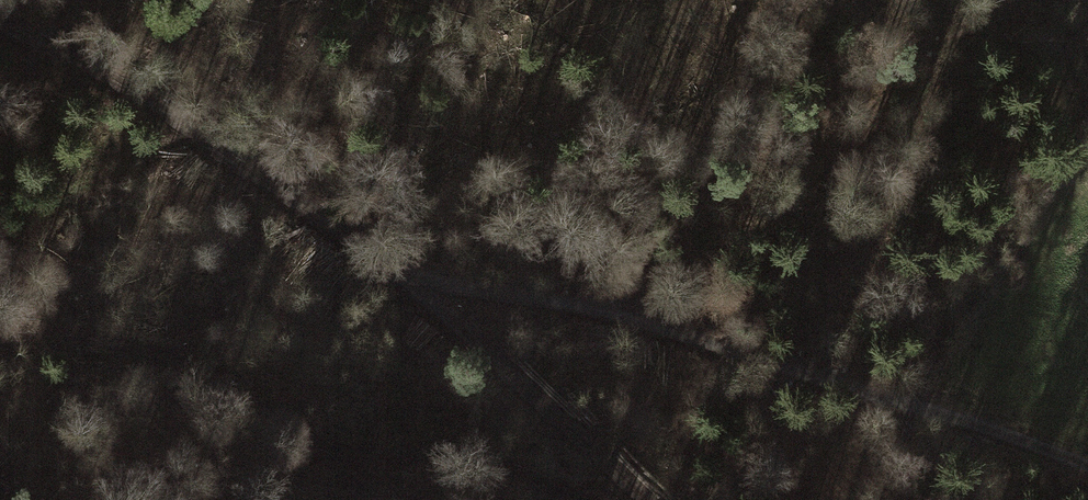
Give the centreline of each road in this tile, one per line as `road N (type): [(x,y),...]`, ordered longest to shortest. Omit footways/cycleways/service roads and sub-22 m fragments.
road 1 (track): [(404,279),(593,305),(935,412),(1087,470)]
road 2 (track): [(404,279),(182,120),(0,13)]
road 3 (track): [(646,499),(404,279)]

